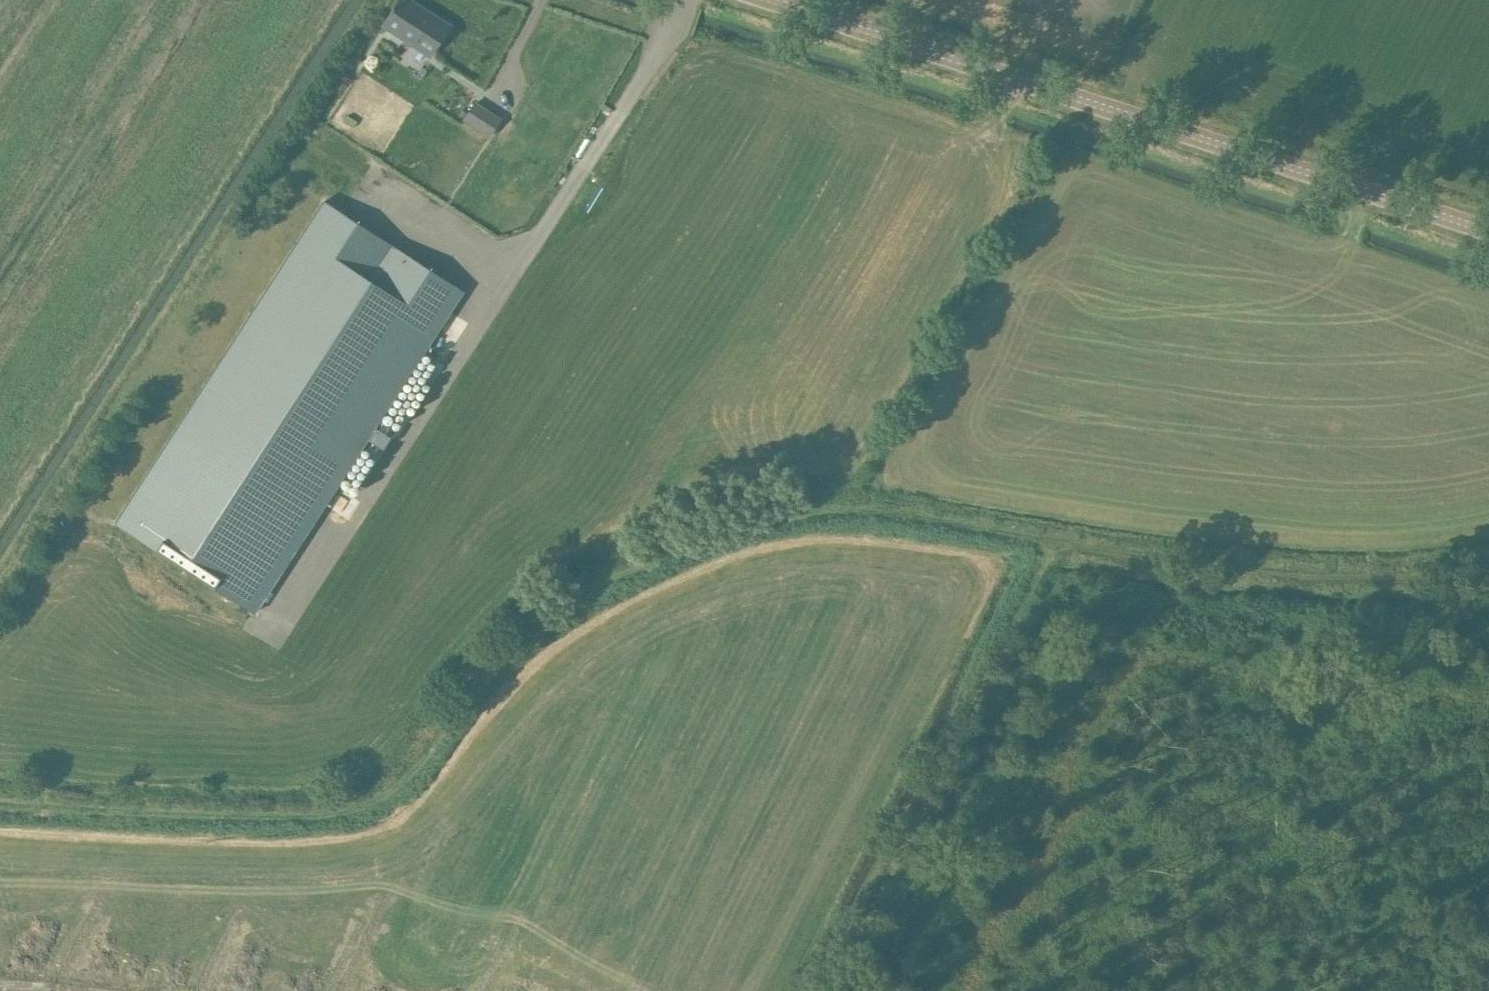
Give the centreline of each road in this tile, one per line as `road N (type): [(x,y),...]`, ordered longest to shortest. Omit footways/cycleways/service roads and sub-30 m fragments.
road 1 (tertiary): [(756,0),(1488,238)]

